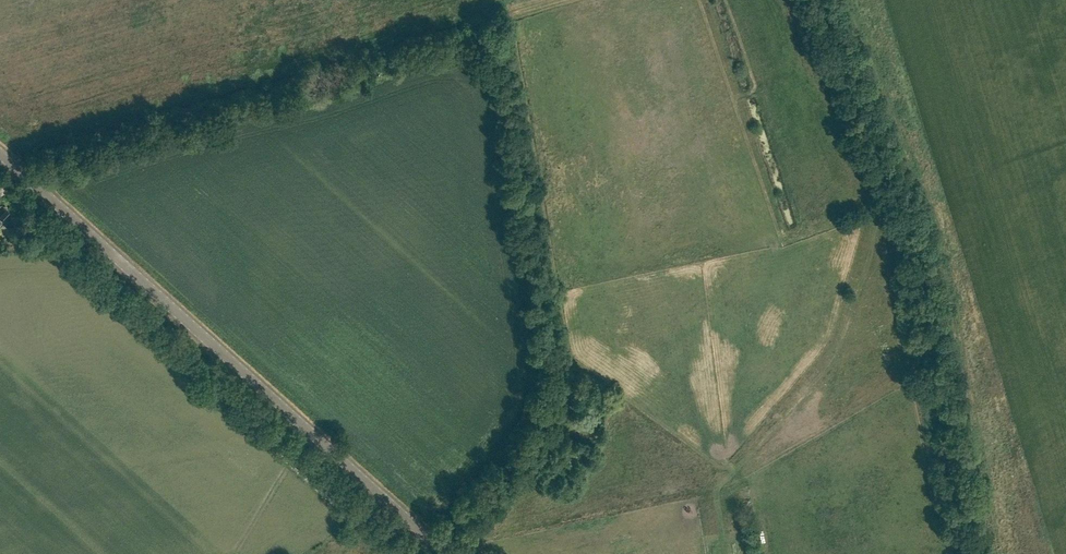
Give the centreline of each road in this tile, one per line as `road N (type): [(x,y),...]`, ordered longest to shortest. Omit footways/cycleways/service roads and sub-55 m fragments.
road 1 (tertiary): [(447,553),(0,154)]

